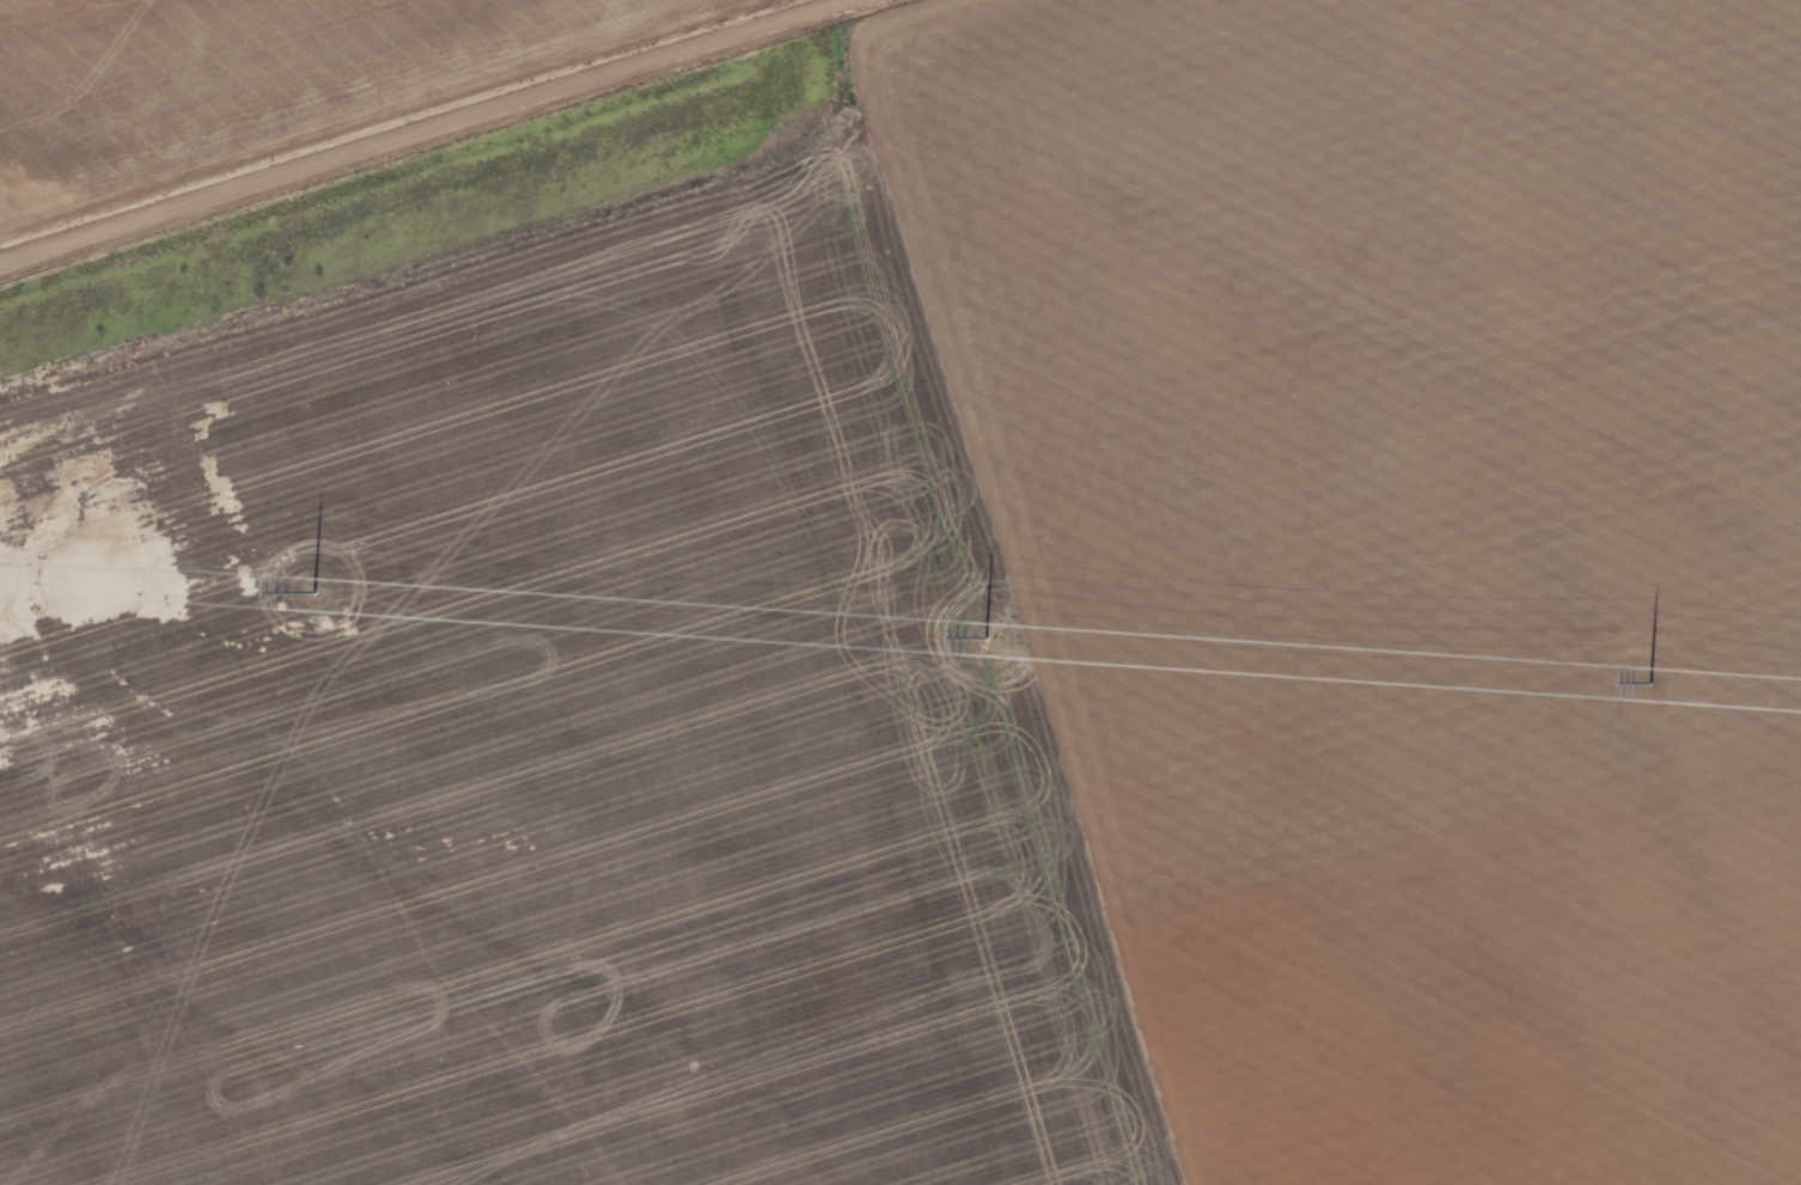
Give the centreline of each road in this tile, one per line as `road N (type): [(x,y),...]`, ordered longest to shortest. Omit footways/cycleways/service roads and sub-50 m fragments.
road 1 (residential): [(0,261),(853,0)]

